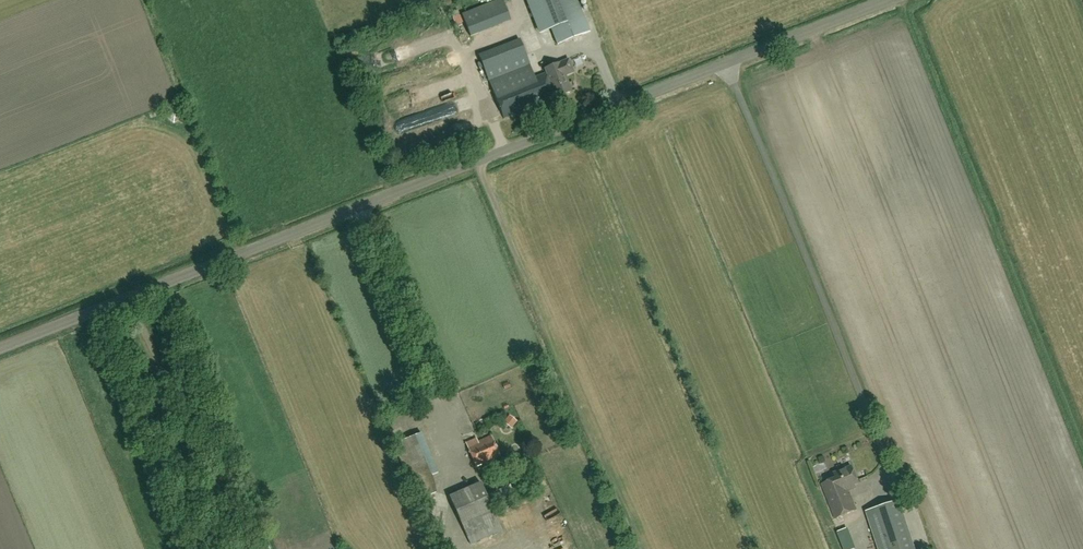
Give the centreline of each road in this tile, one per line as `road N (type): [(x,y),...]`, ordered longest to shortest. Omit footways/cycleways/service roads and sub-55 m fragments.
road 1 (unclassified): [(0,349),(889,0)]

